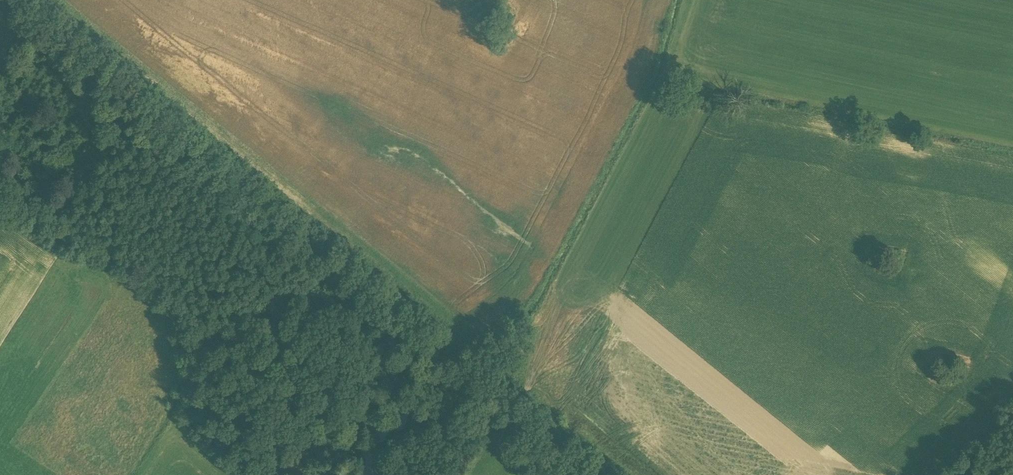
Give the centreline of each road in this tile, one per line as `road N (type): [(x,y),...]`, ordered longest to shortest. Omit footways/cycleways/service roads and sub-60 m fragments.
road 1 (track): [(590,474),(11,0)]

